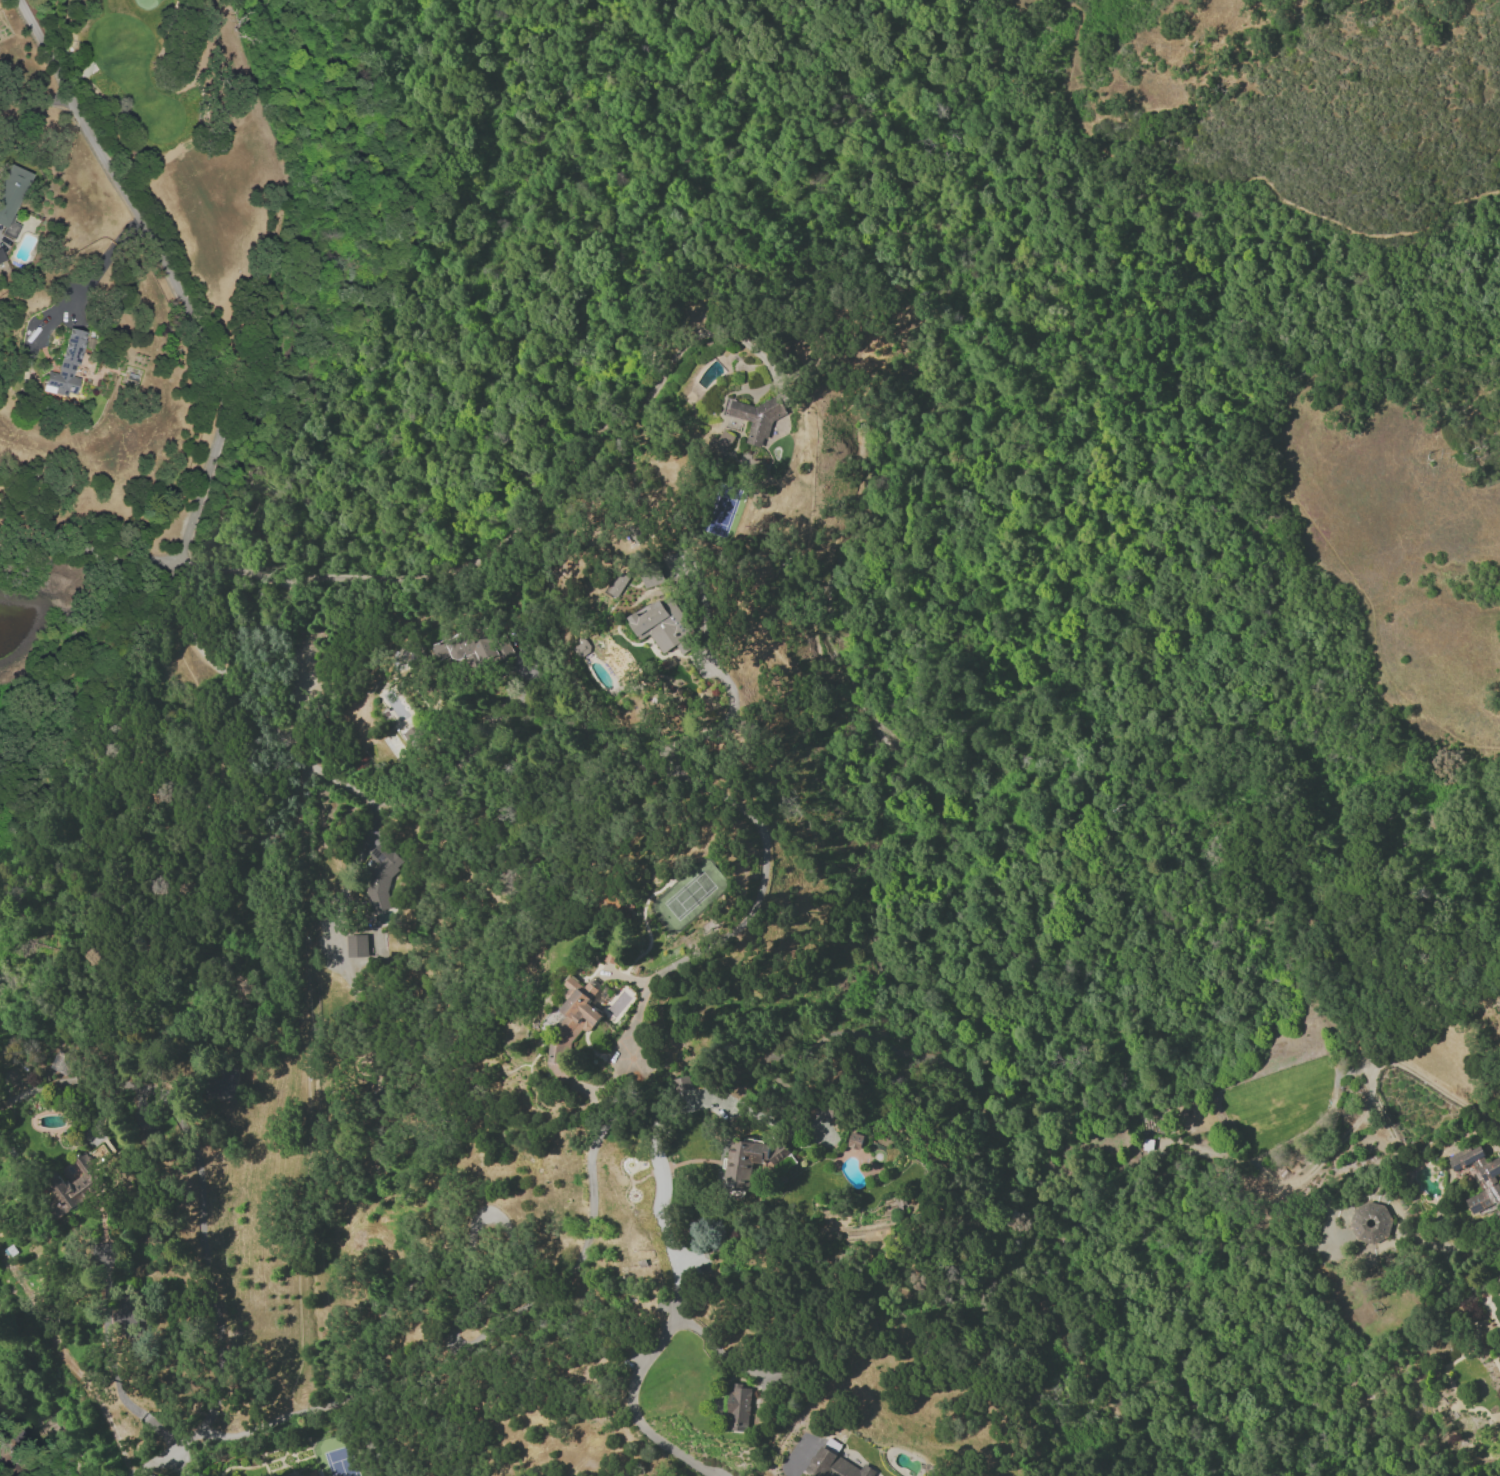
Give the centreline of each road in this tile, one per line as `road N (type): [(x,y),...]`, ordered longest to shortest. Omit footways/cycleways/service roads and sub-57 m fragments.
road 1 (residential): [(678,1323),(634,1039),(644,986),(733,933),(754,911),(766,863),(759,825),(719,790),(636,762),(578,754),(384,802),(337,786),(250,710),(190,632),(164,559)]
road 2 (residential): [(22,0),(210,356),(221,432),(193,530),(177,554),(139,556),(0,531)]

